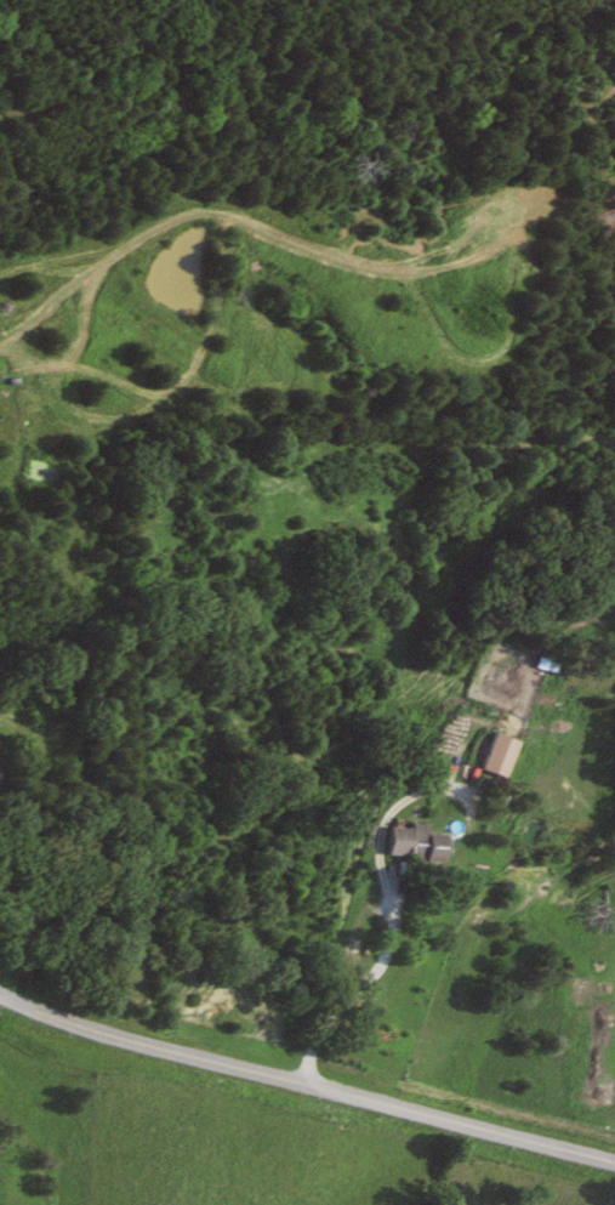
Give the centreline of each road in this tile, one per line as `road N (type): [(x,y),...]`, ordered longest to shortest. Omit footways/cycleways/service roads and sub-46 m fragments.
road 1 (tertiary): [(614,1169),(121,1044),(0,998)]

